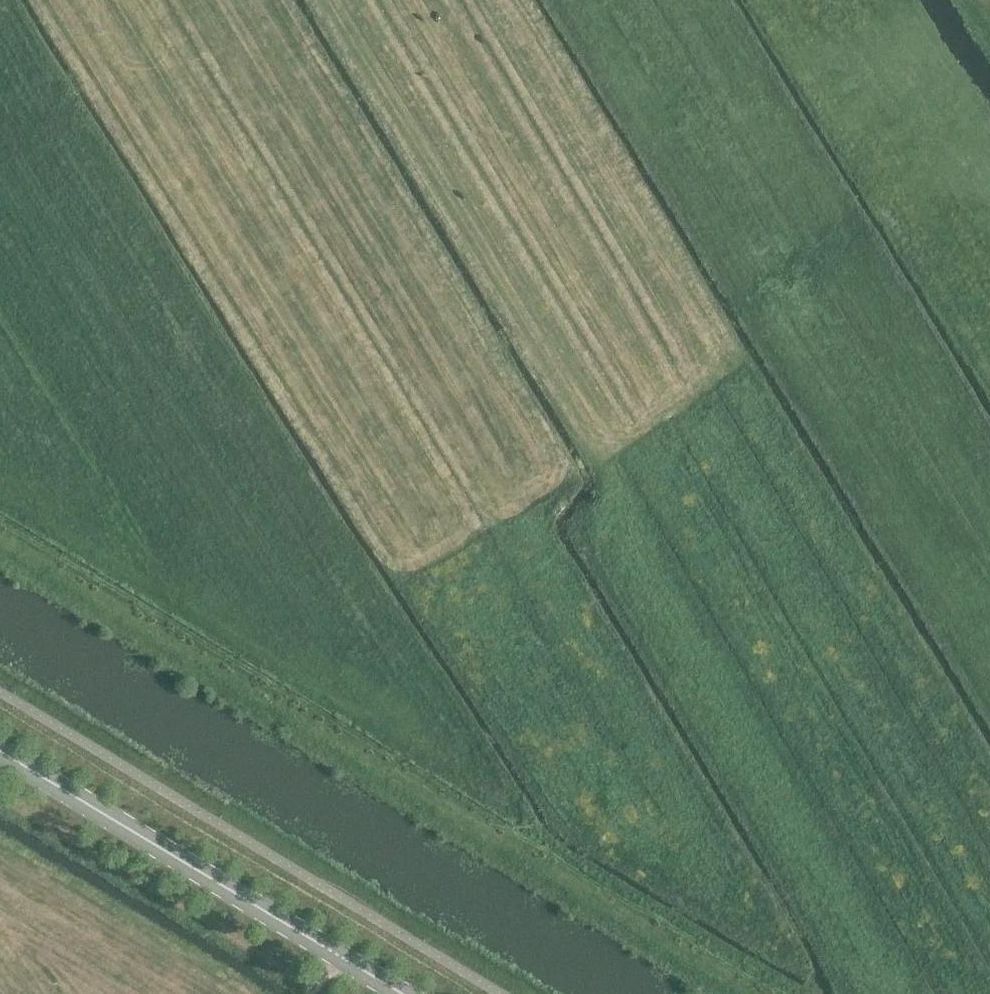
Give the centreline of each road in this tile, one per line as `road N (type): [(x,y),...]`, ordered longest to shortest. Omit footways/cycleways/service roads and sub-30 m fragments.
road 1 (secondary): [(400,993),(0,752)]

